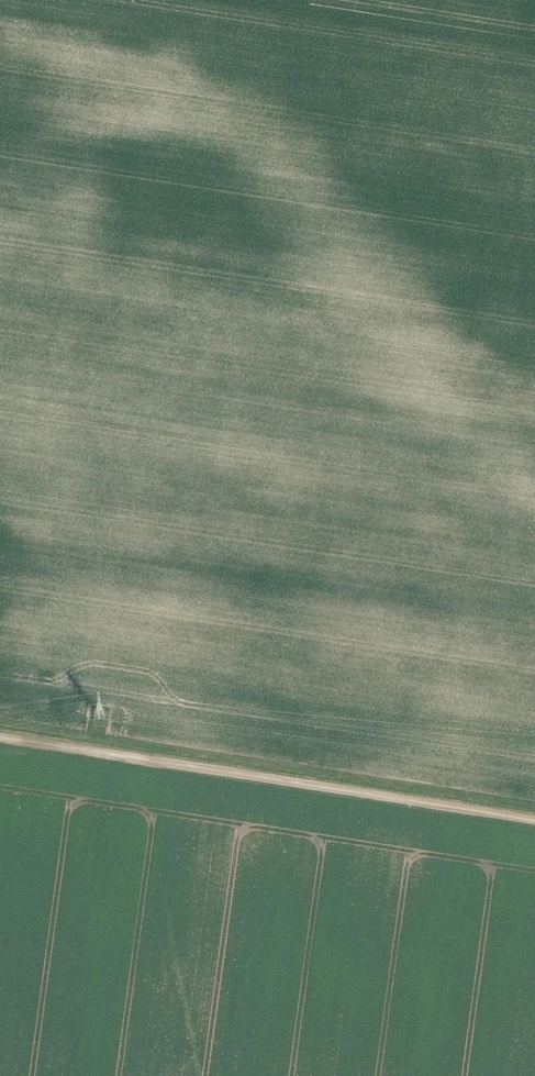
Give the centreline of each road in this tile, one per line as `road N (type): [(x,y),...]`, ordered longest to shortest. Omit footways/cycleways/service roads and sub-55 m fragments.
road 1 (track): [(0,732),(534,816)]

